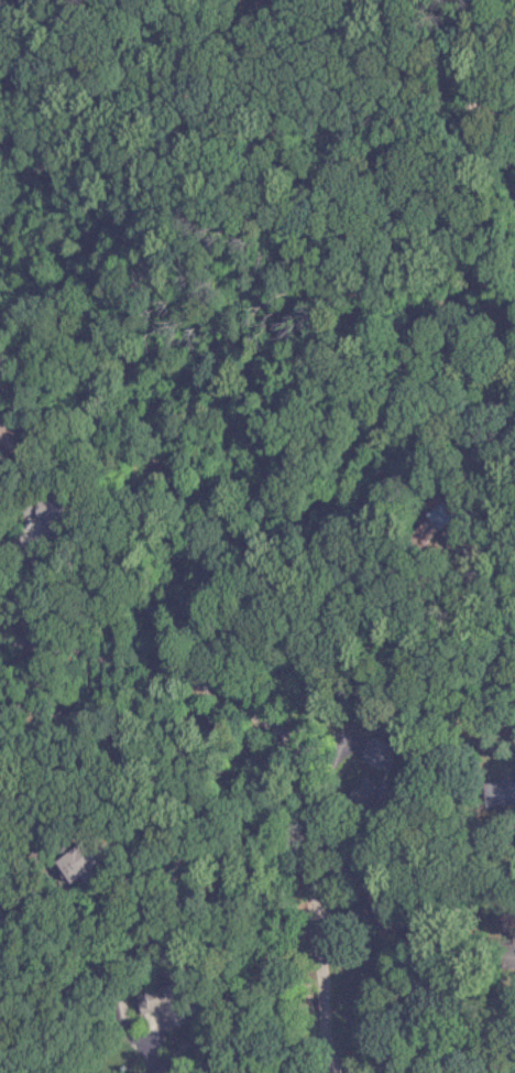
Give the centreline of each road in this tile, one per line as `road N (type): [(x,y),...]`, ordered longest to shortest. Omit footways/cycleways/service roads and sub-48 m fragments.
road 1 (residential): [(318,1072),(294,804),(265,737),(191,694),(146,680),(0,654)]
road 2 (residential): [(514,120),(476,118),(462,97),(468,75),(514,5)]

